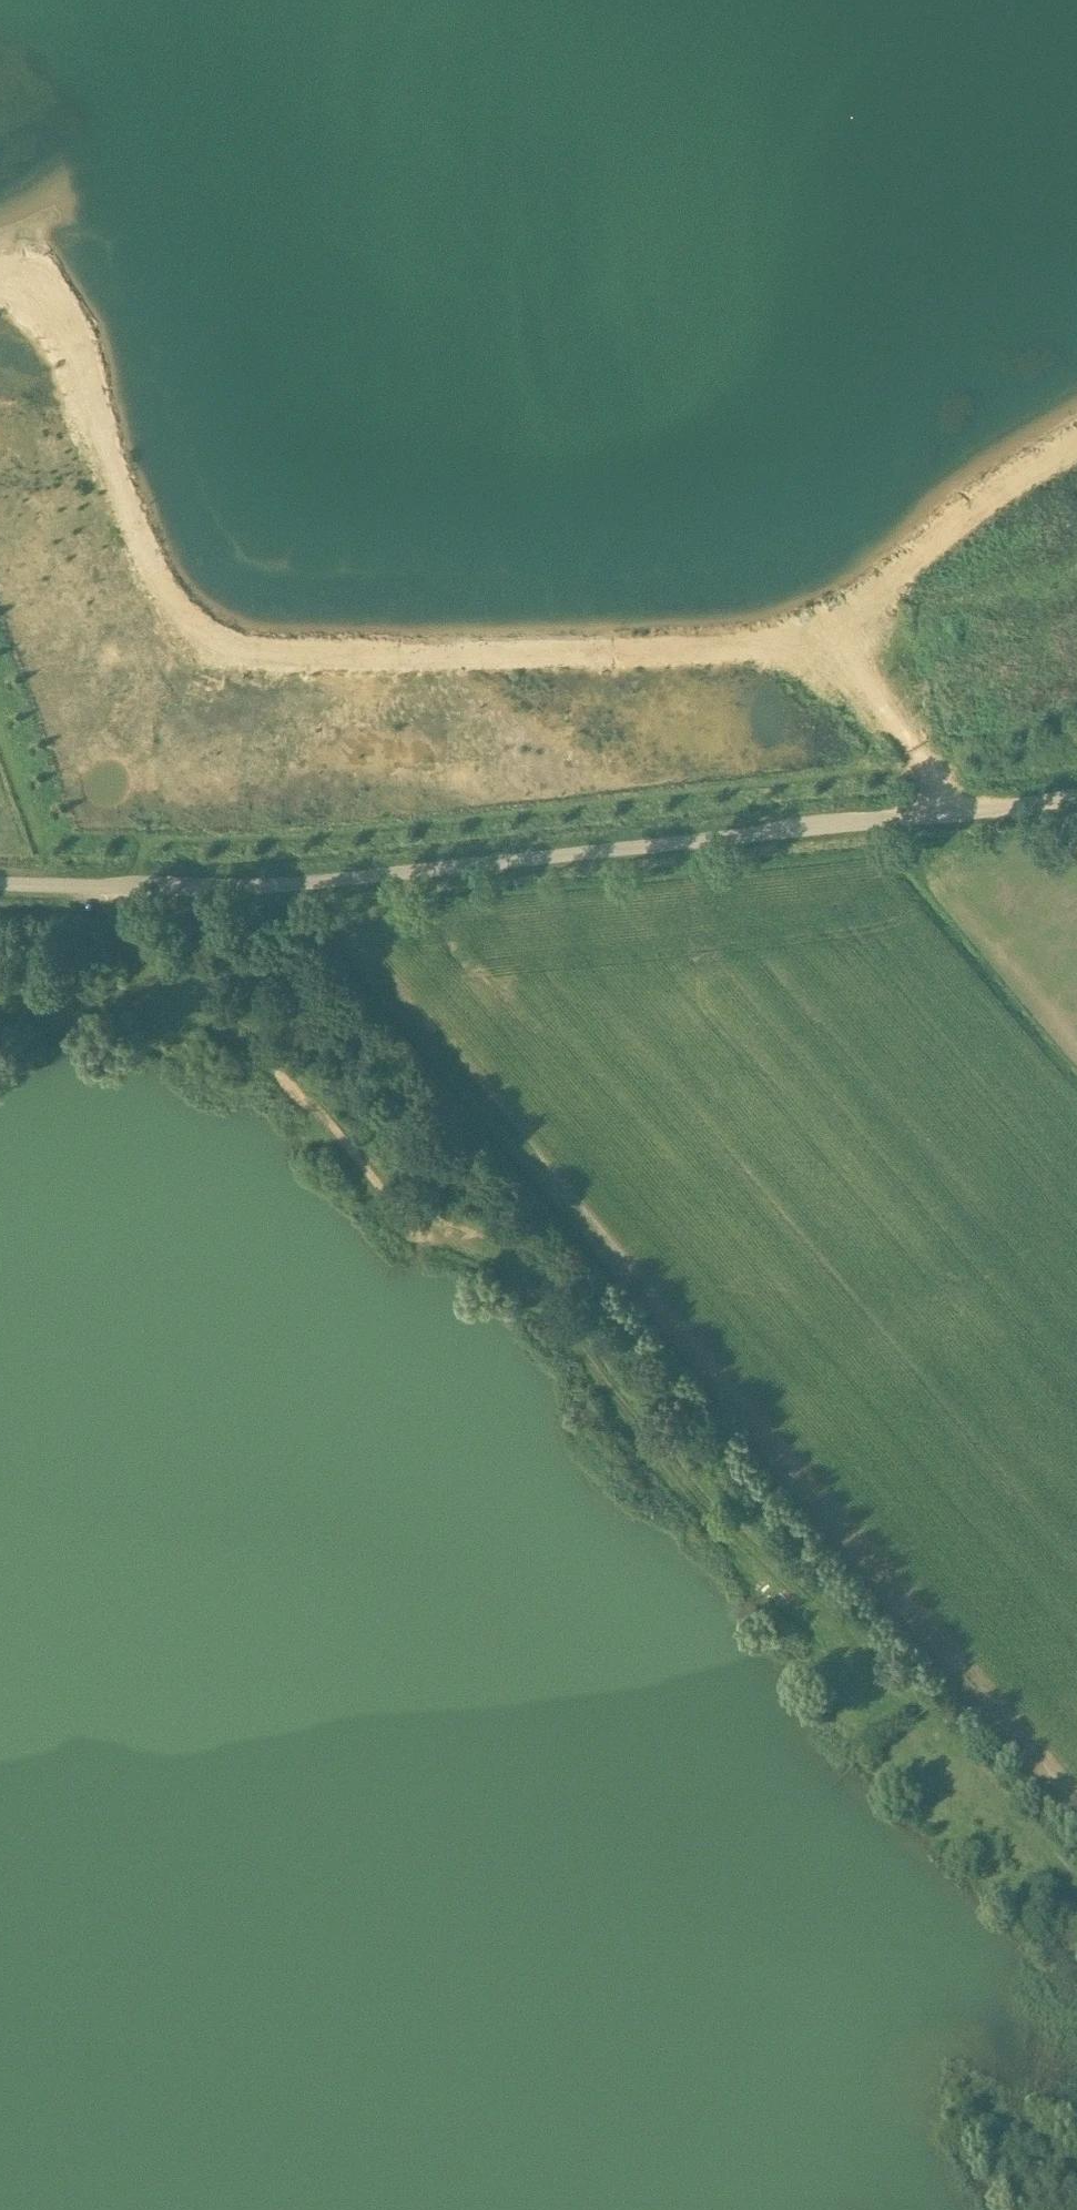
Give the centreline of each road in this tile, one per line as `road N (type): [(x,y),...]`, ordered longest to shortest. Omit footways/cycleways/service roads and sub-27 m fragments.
road 1 (unclassified): [(0,884),(318,883),(992,812),(1076,794)]

